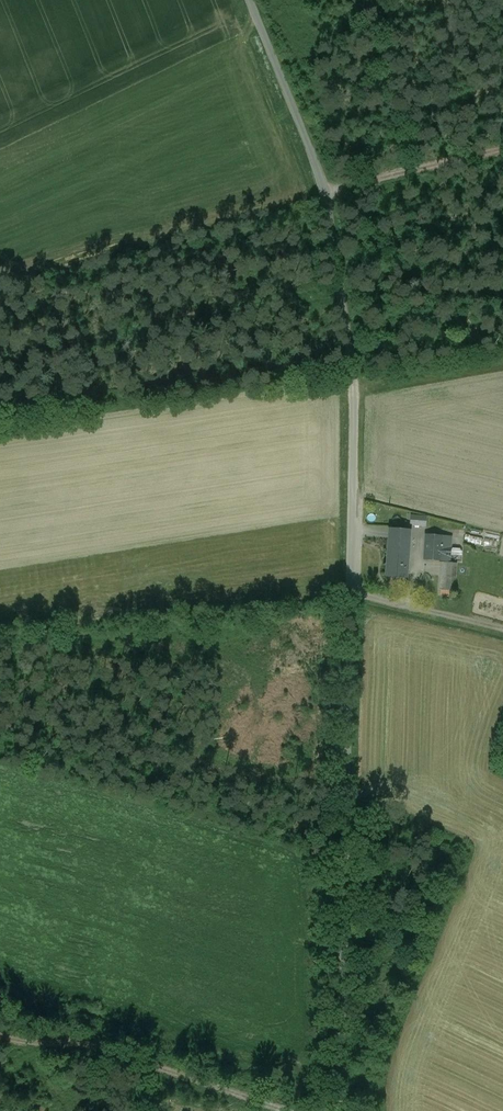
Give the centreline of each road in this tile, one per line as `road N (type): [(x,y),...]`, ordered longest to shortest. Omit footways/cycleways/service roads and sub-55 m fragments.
road 1 (unclassified): [(245,0),(326,202),(354,373),(353,594)]
road 2 (unclassified): [(353,594),(342,1110)]
road 3 (track): [(502,154),(324,196)]
road 4 (unclassified): [(353,594),(502,630)]

